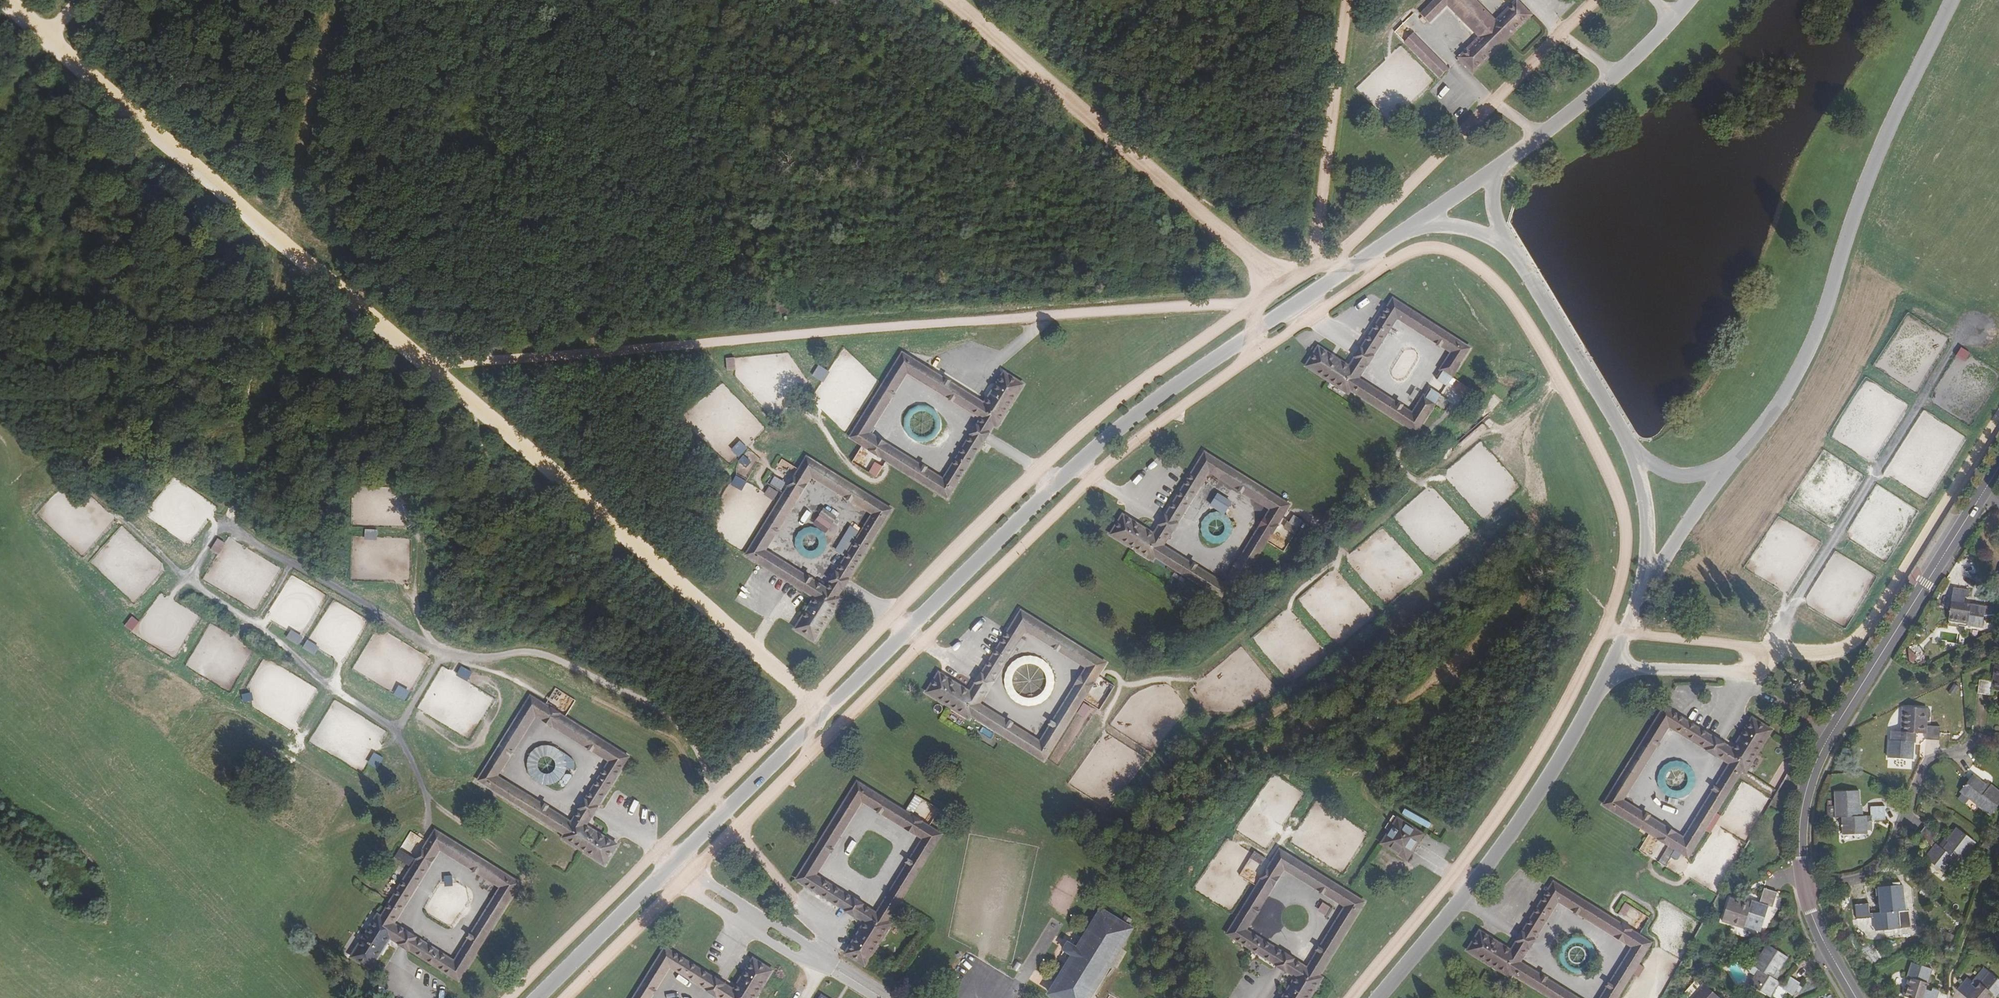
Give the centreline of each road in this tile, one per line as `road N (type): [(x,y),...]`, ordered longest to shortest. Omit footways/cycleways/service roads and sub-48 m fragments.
road 1 (track): [(809,703),(438,368),(3,0)]
road 2 (track): [(1252,354),(1252,308),(1232,306),(728,338),(438,368)]
road 3 (track): [(726,811),(691,739),(648,700),(549,656),(475,662),(433,651),(231,529),(213,533),(170,599)]
road 4 (track): [(104,494),(180,574),(393,729),(419,770),(427,830)]
road 5 (tertiary): [(1980,495),(1810,780),(1798,833),(1804,888)]
road 6 (track): [(953,0),(1279,287)]
road 7 (track): [(1772,658),(1843,659),(1854,649),(1998,421)]
road 8 (track): [(1348,0),(1316,264),(1389,264)]
road 9 (track): [(330,0),(285,246)]
road 10 (residential): [(1965,747),(1926,762),(1873,873),(1804,888)]
road 11 (tertiary): [(1804,888),(1857,997)]

